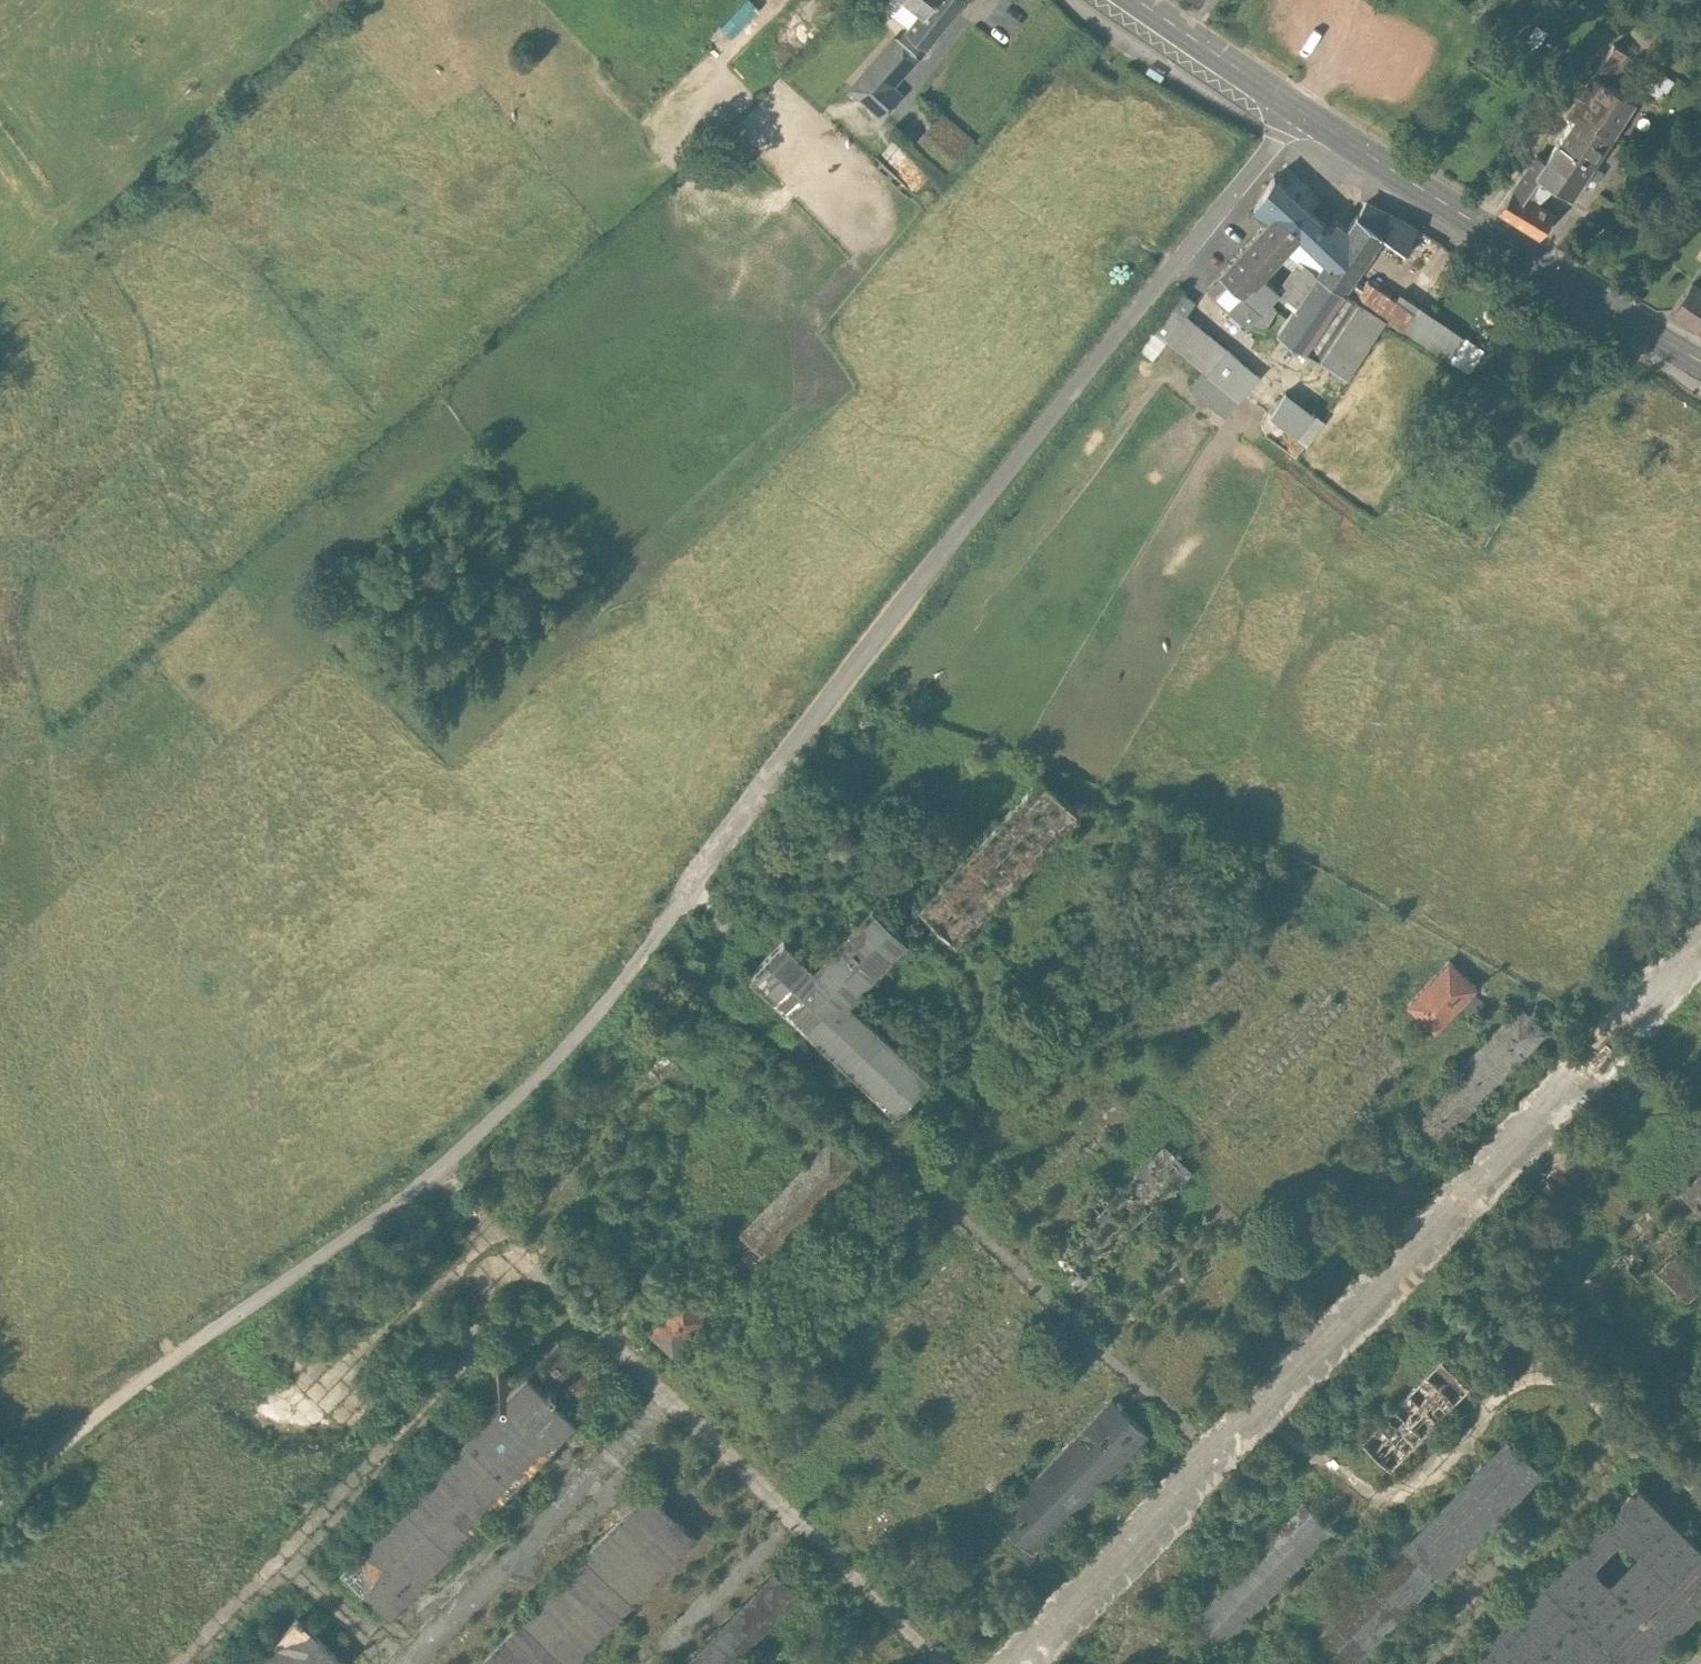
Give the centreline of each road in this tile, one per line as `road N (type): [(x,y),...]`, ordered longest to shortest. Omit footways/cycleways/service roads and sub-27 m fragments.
road 1 (track): [(1214,1461),(886,1141),(725,1007),(719,965),(730,931),(787,875),(815,859),(843,857),(870,872),(982,992),(988,1022),(977,1058),(922,1116)]
road 2 (track): [(951,1663),(675,1393),(519,1254),(497,1283),(471,1367),(454,1392),(199,1663)]
road 3 (track): [(1619,1040),(1597,1044),(1573,1069),(1568,1094),(1263,1406),(1030,1663)]
road 4 (secondary): [(1136,0),(1700,365)]
road 5 (track): [(1263,1406),(1301,1446),(1380,1502),(1510,1389),(1549,1380),(1595,1393),(1700,1492)]
road 6 (track): [(410,1663),(675,1393)]
road 7 (track): [(1644,1439),(1430,1663)]
road 8 (track): [(660,1663),(802,1521)]
road 9 (track): [(1264,1663),(1284,1628),(1370,1528)]
road 10 (track): [(300,1561),(399,1663)]

